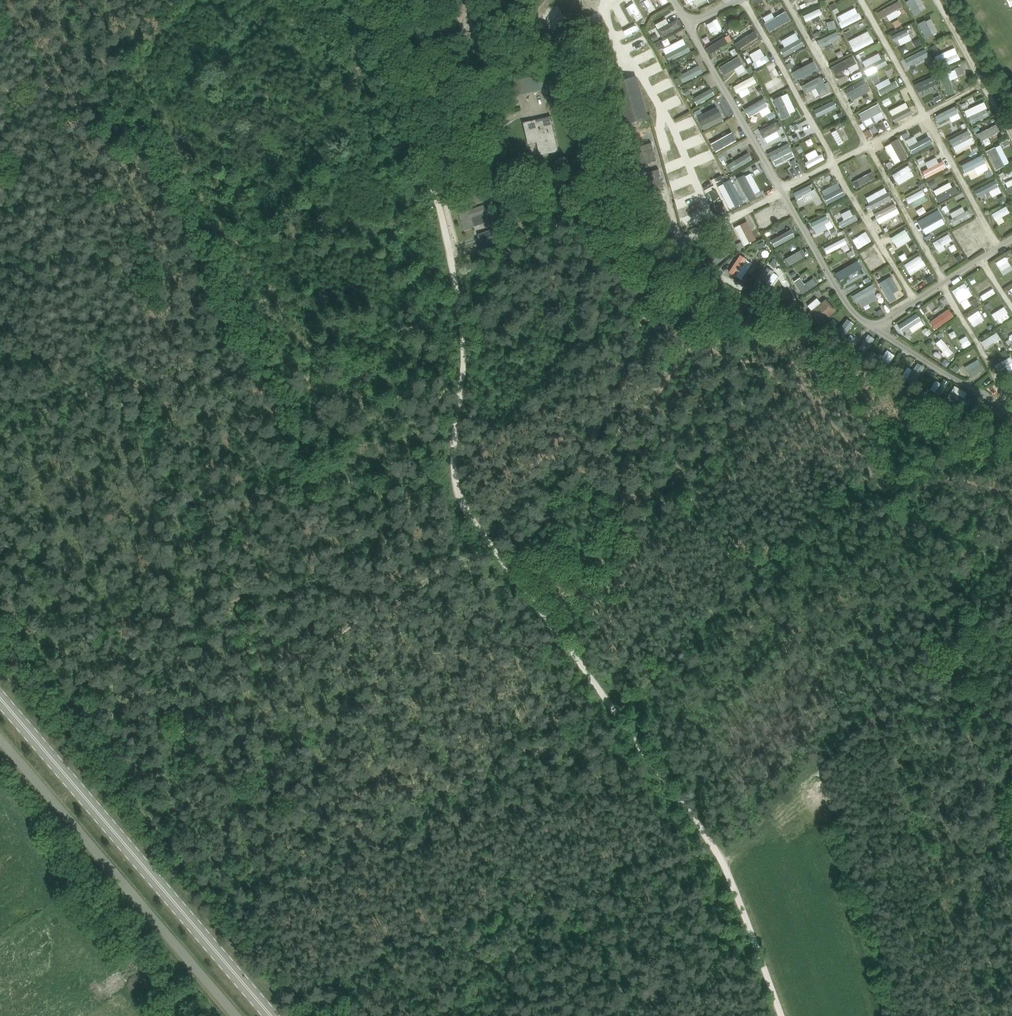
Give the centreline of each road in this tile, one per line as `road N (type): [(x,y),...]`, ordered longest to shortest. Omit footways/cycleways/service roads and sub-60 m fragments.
road 1 (track): [(504,549),(717,851),(784,1015)]
road 2 (track): [(326,1015),(193,861),(0,608)]
road 3 (primary): [(271,1015),(0,699)]
road 4 (unclassified): [(0,739),(236,1015)]
road 5 (track): [(451,249),(463,339),(458,456),(504,549)]
road 6 (track): [(0,773),(176,1015)]

